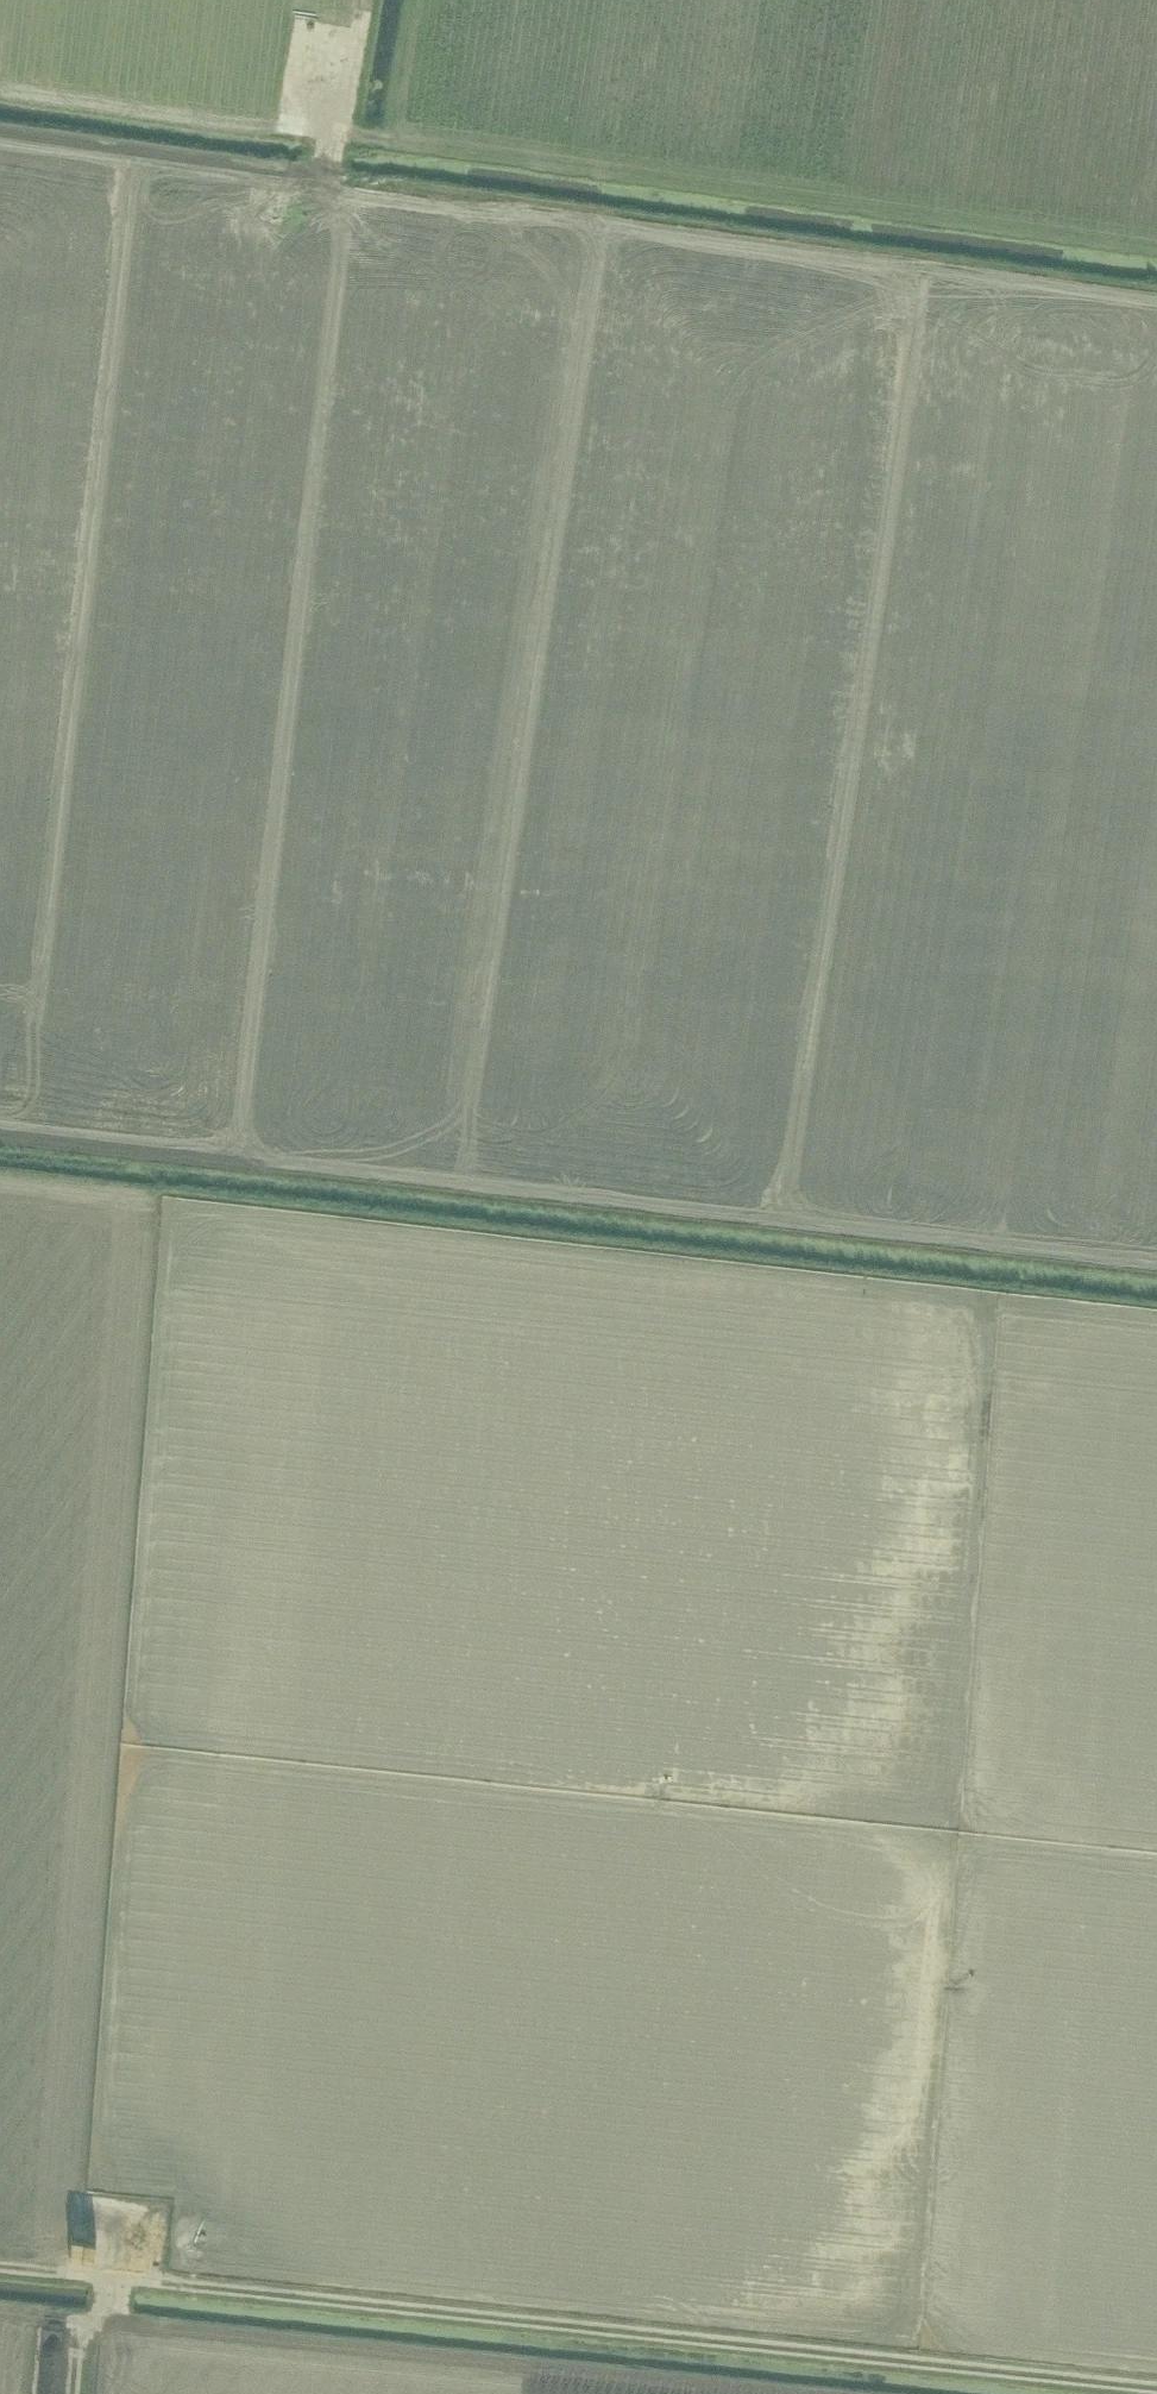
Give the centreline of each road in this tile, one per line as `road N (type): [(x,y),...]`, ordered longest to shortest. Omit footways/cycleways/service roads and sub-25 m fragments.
road 1 (track): [(1156,2387),(0,2265)]

